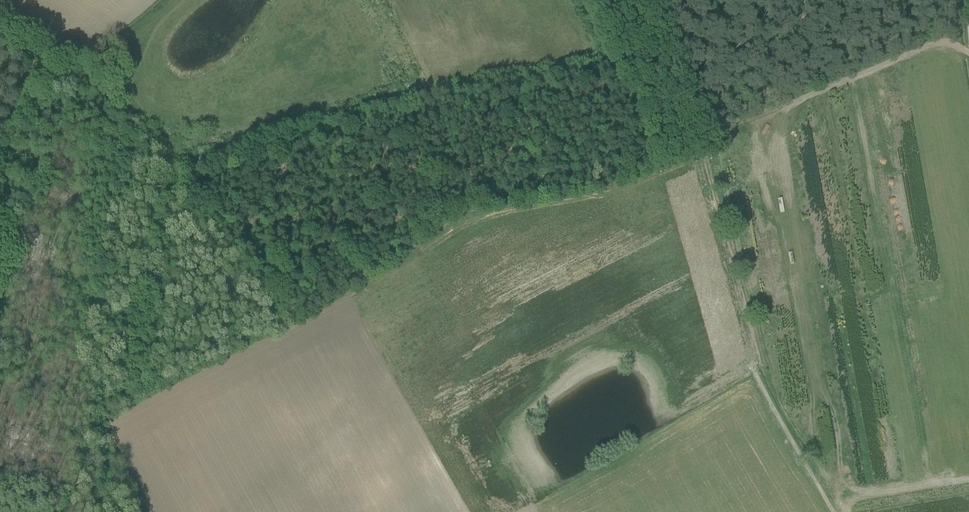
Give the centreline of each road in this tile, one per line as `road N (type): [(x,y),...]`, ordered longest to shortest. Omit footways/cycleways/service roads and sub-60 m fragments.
road 1 (track): [(0,187),(47,62),(46,50),(0,18)]

